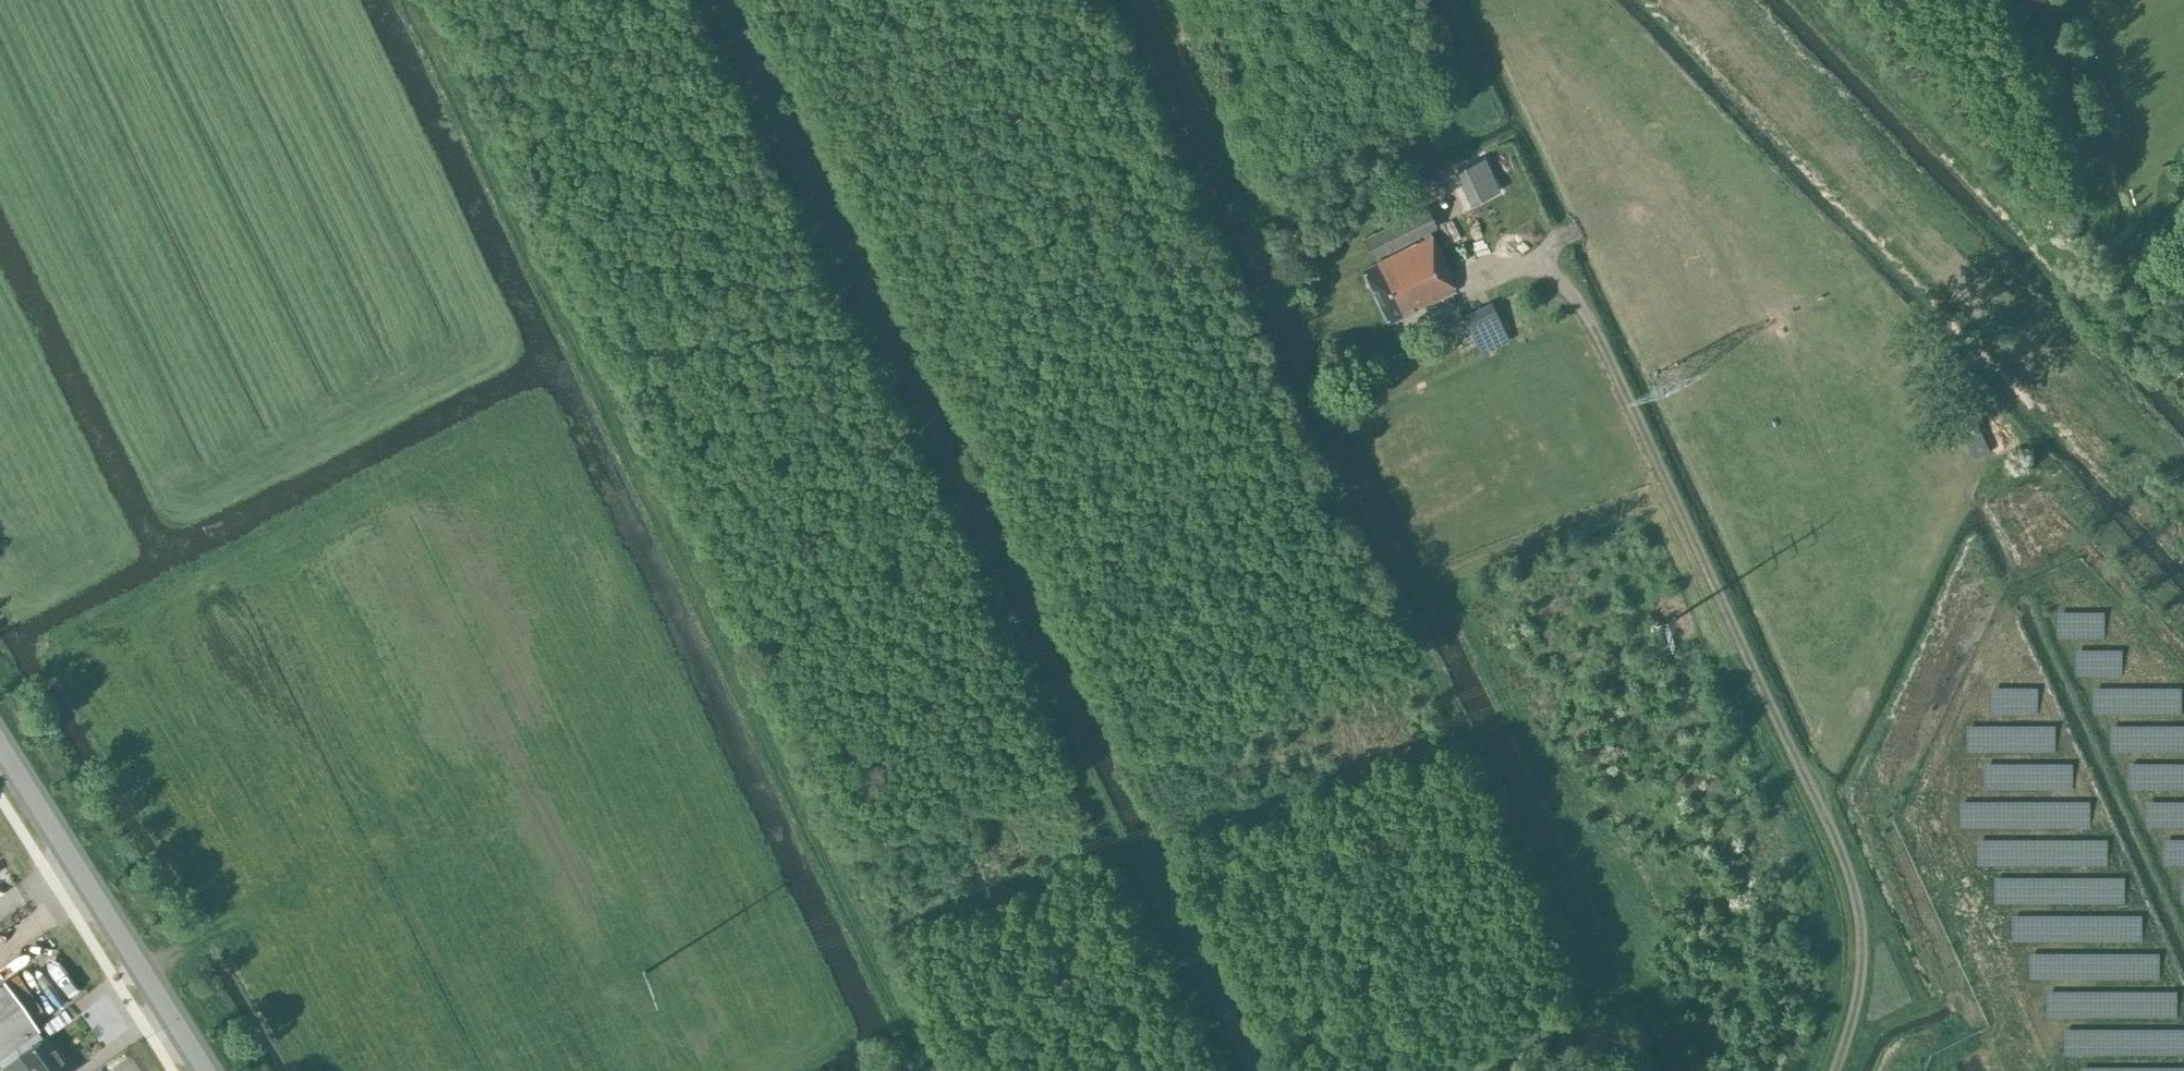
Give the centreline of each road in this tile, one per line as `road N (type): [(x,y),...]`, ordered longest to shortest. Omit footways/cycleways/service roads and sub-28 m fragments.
road 1 (track): [(1518,272),(1568,290),(1604,349),(1833,838),(1857,904),(1853,1008),(1829,1070)]
road 2 (tertiary): [(204,1070),(0,746)]

